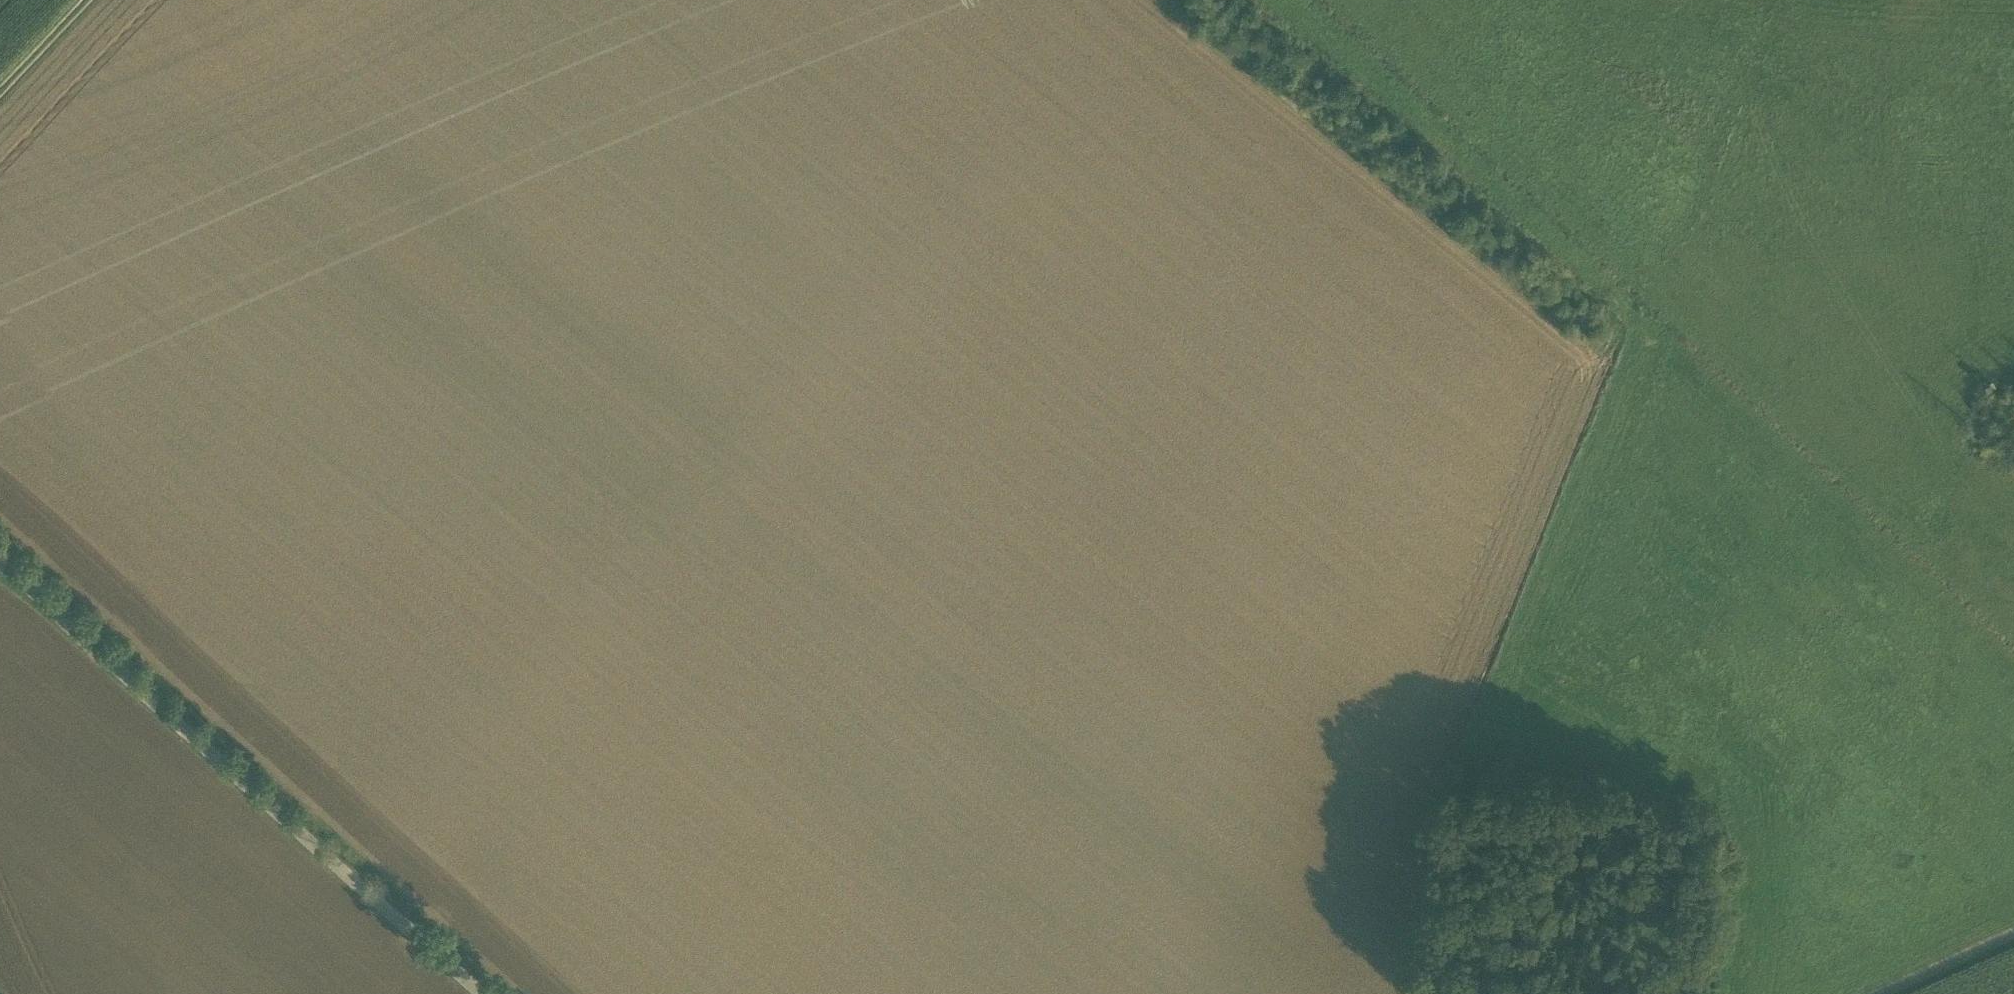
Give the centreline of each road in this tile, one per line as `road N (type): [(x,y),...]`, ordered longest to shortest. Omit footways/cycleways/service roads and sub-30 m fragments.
road 1 (unclassified): [(0,564),(487,993)]
road 2 (track): [(1875,993),(2013,932)]
road 3 (track): [(88,0),(0,95)]

